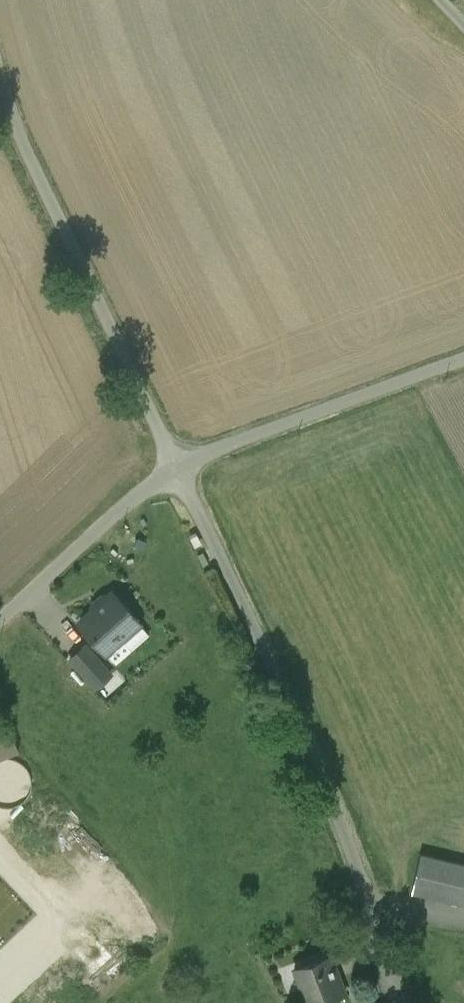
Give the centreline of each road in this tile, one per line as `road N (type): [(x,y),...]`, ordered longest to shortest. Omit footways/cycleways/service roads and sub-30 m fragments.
road 1 (unclassified): [(179,471),(317,765),(405,1002)]
road 2 (unclassified): [(0,61),(9,97),(179,471)]
road 3 (unclassified): [(463,357),(179,471)]
road 4 (unclassified): [(179,471),(143,491),(0,624)]

